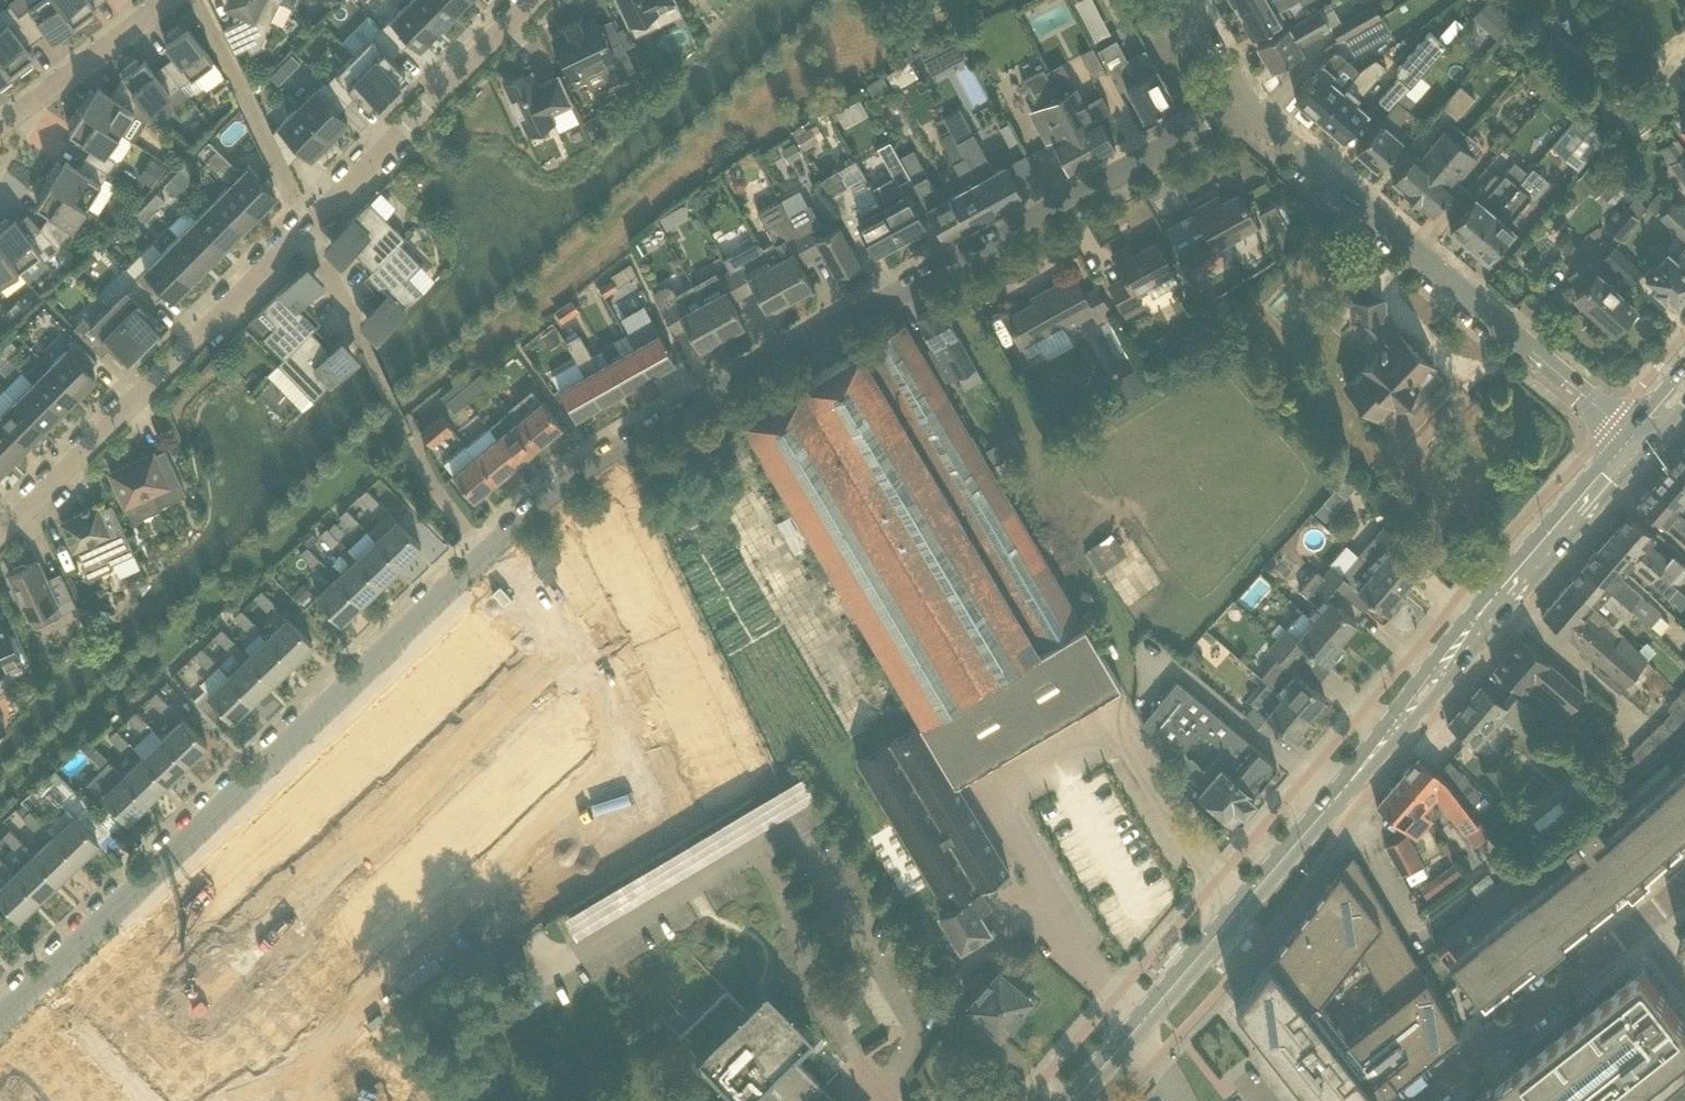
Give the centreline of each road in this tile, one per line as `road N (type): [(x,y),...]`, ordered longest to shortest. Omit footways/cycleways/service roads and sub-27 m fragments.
road 1 (residential): [(483,553),(570,480),(665,418),(1248,106)]
road 2 (secondary): [(1074,1100),(1638,440)]
road 3 (residential): [(0,534),(529,0)]
road 4 (residential): [(297,1078),(307,1053),(608,752),(614,702),(599,675),(483,553)]
road 5 (residential): [(33,989),(483,553)]
road 6 (residential): [(1638,440),(1288,150),(1248,106)]
road 7 (residential): [(1684,885),(1417,1100)]
road 8 (residential): [(0,128),(149,17),(159,0)]
road 9 (residential): [(33,989),(146,1100)]
road 10 (residential): [(1248,106),(1184,0)]

